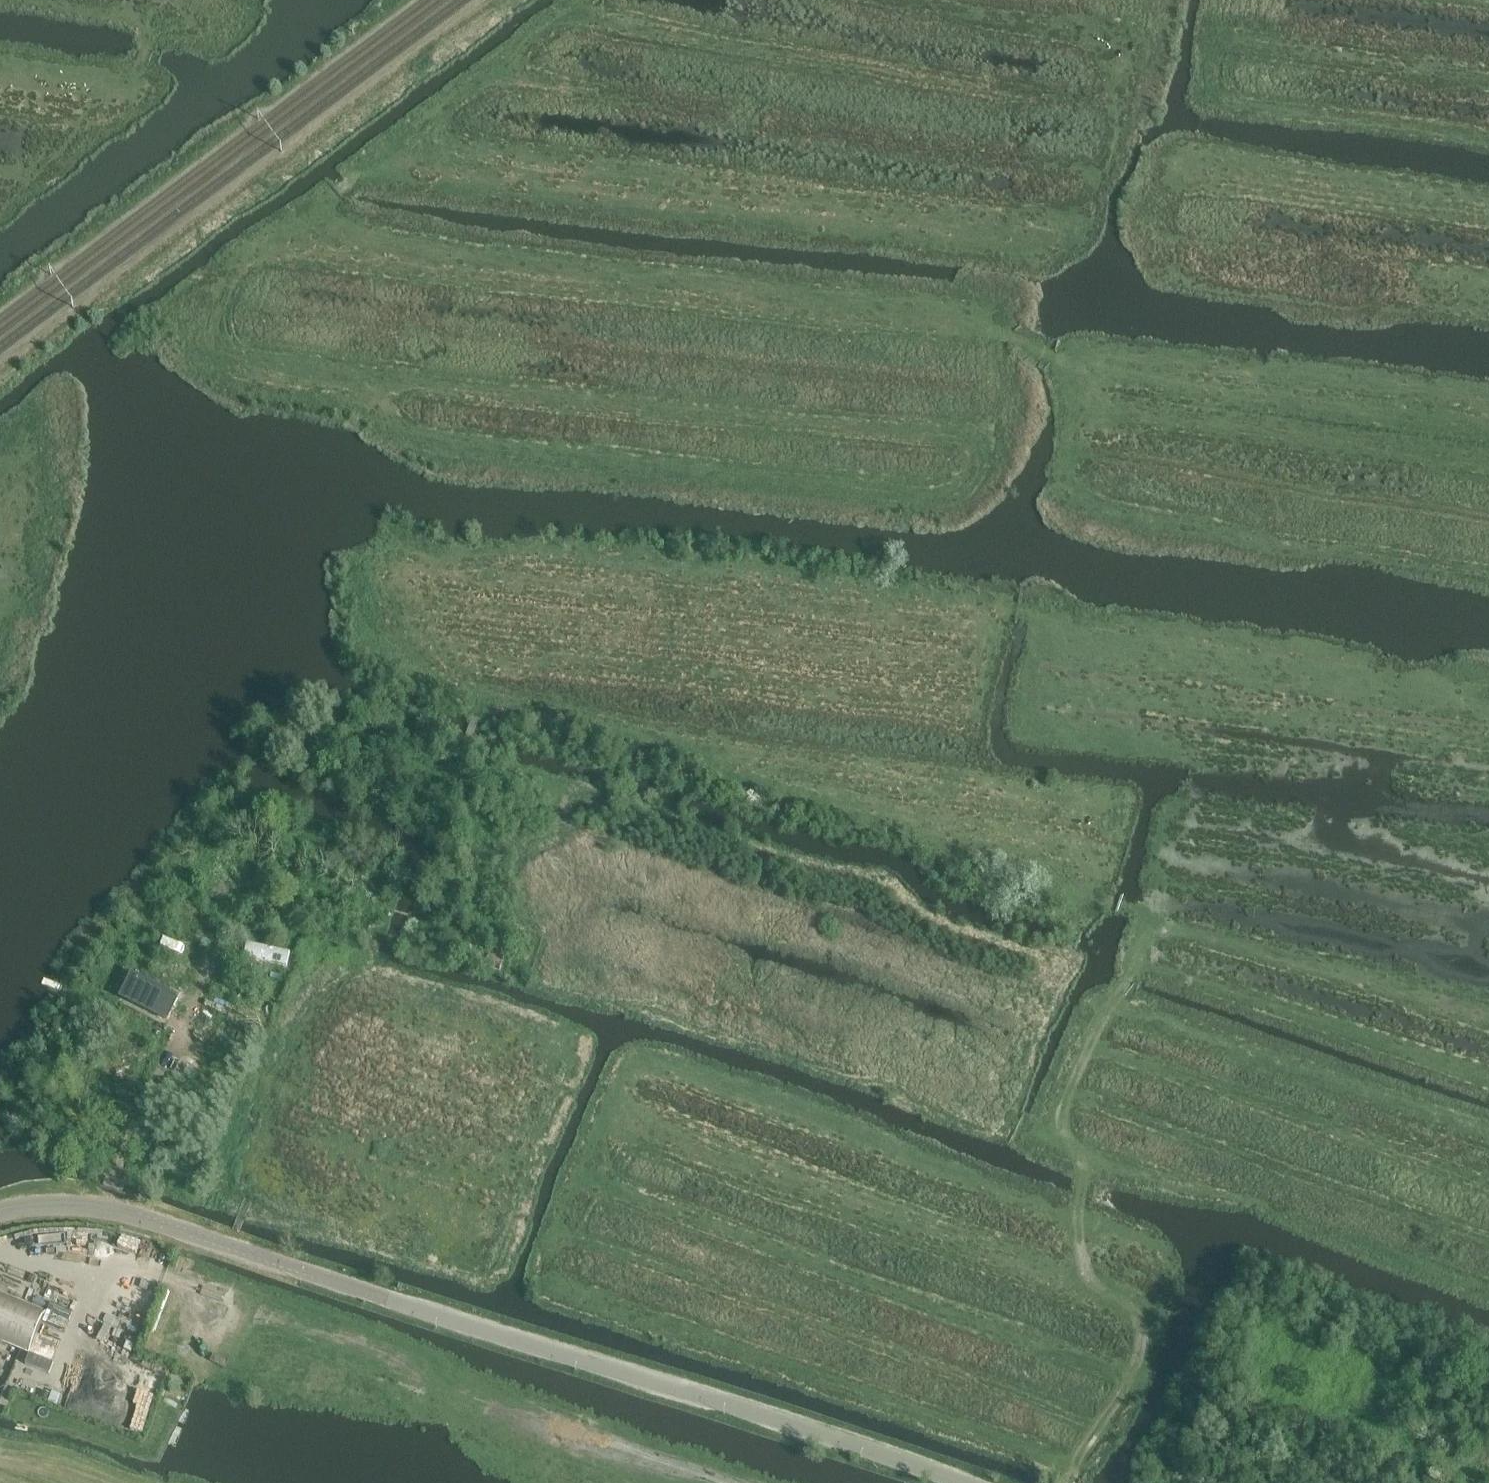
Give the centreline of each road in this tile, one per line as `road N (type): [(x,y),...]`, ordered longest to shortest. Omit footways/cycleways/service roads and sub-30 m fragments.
road 1 (tertiary): [(0,1214),(20,1206),(106,1207),(965,1482)]
road 2 (track): [(1070,1482),(1078,1456),(1131,1387),(1140,1358),(1137,1323),(1094,1286),(1076,1255),(1085,1168),(1059,1119),(1156,921),(1488,1013)]
road 3 (track): [(106,1207),(124,1132),(189,1019),(212,944),(239,904)]

